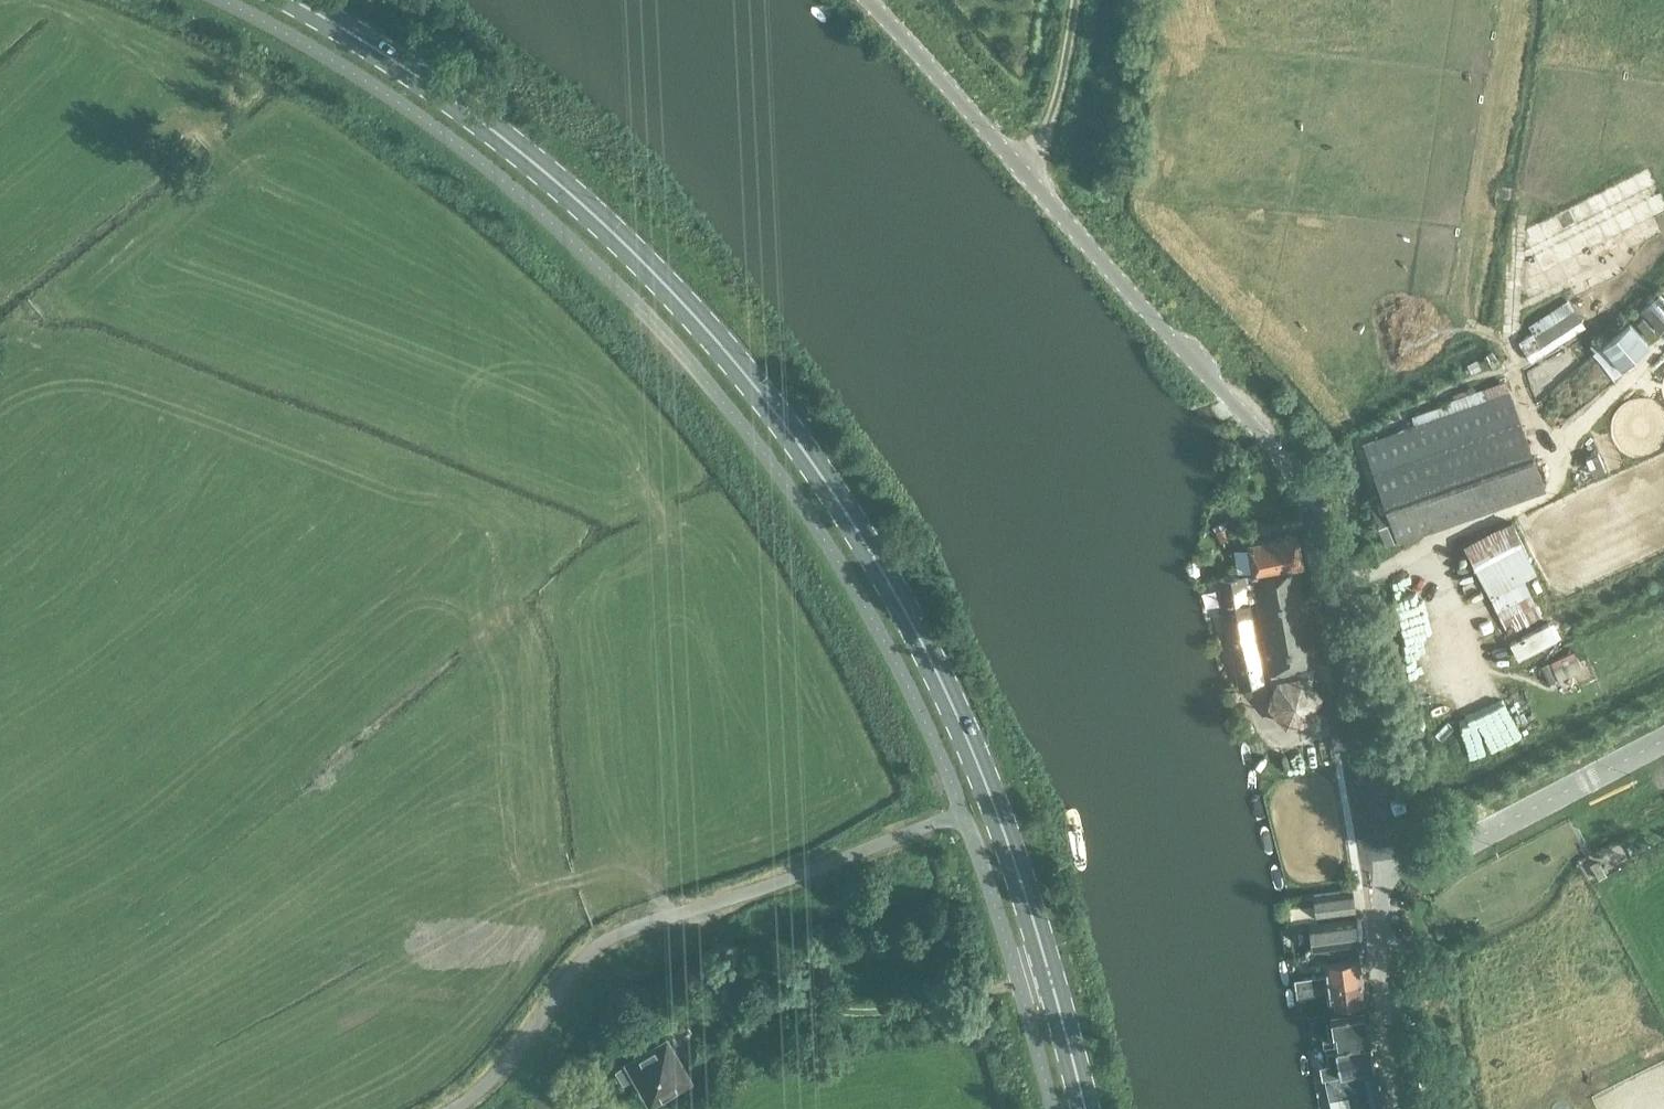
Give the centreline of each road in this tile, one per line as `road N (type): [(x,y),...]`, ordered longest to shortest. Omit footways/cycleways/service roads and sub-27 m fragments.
road 1 (primary): [(1083,1108),(999,811),(909,620),(829,482),(713,334),(569,192),(429,81),(295,0)]
road 2 (unclassified): [(1384,872),(1304,501),(1272,448),(866,0)]
road 3 (track): [(182,851),(545,884),(648,875),(670,916)]
road 4 (unclassified): [(1384,872),(1491,830),(1663,741)]
road 5 (tertiary): [(1409,1108),(1384,872)]

